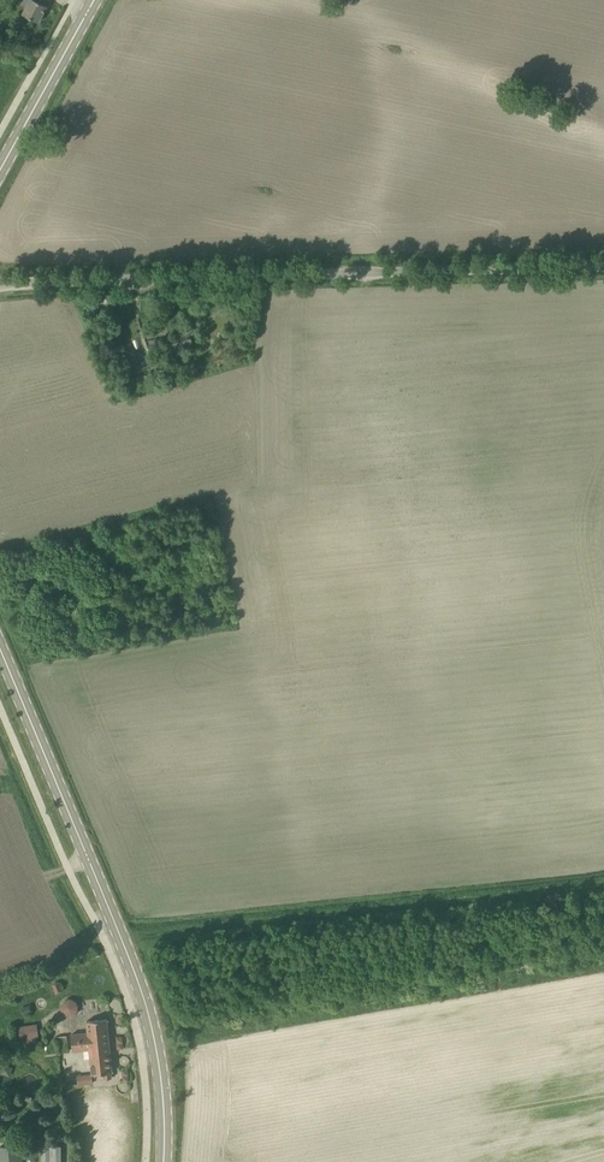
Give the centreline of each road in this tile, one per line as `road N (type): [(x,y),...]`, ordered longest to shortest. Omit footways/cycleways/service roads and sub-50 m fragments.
road 1 (unclassified): [(603,261),(0,280)]
road 2 (primary): [(163,1161),(157,1038),(135,968),(0,643)]
road 3 (primary): [(0,175),(96,0)]

